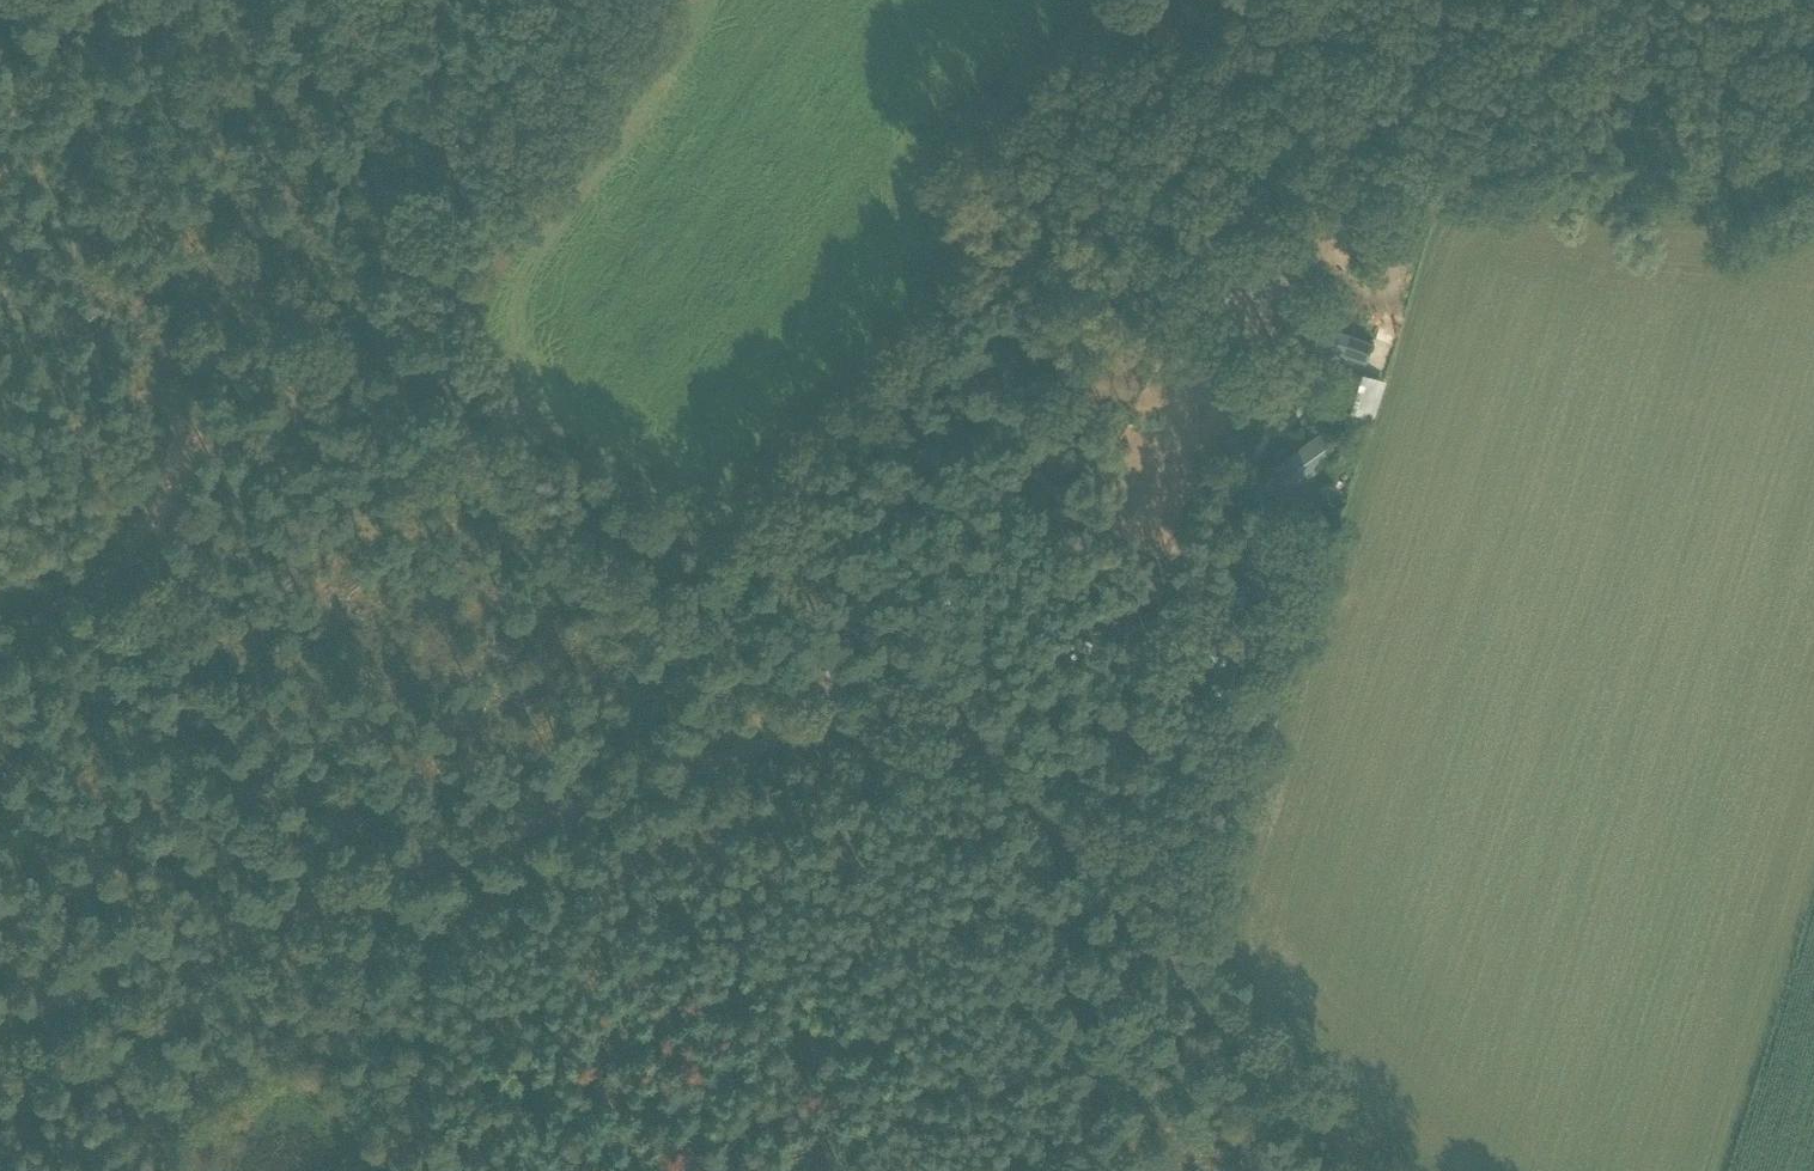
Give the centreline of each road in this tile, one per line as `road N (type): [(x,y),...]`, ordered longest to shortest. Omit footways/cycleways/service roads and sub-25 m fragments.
road 1 (unclassified): [(0,1024),(708,762),(861,710),(905,706)]
road 2 (unclassified): [(1380,1170),(1305,1103),(986,747),(965,727),(905,706)]

